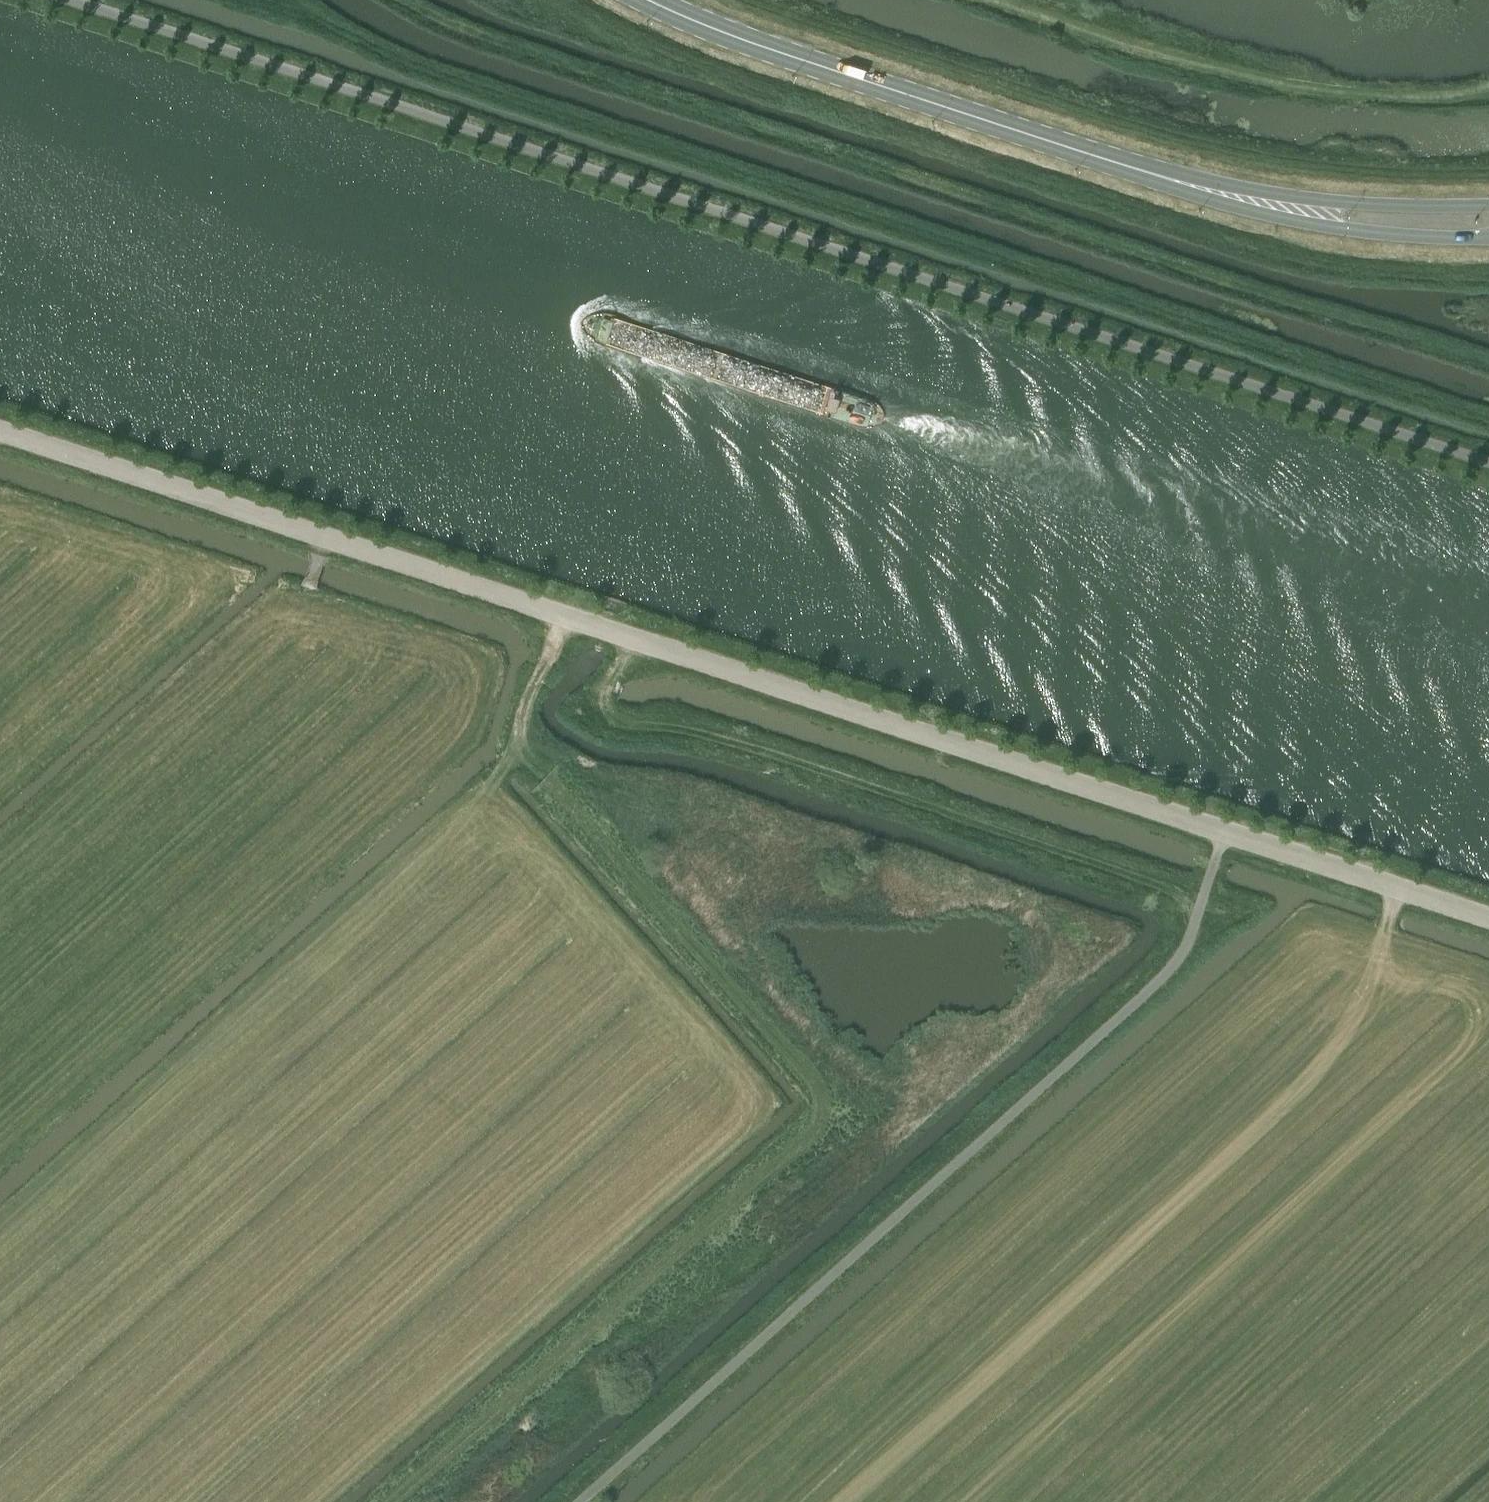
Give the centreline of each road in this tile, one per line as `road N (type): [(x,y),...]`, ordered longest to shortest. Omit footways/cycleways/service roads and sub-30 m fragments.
road 1 (unclassified): [(1488,912),(0,432)]
road 2 (track): [(400,1501),(836,1114),(526,754),(519,723),(525,695),(564,616)]
road 3 (secondary): [(646,0),(762,48),(1174,179),(1349,219),(1488,226)]

